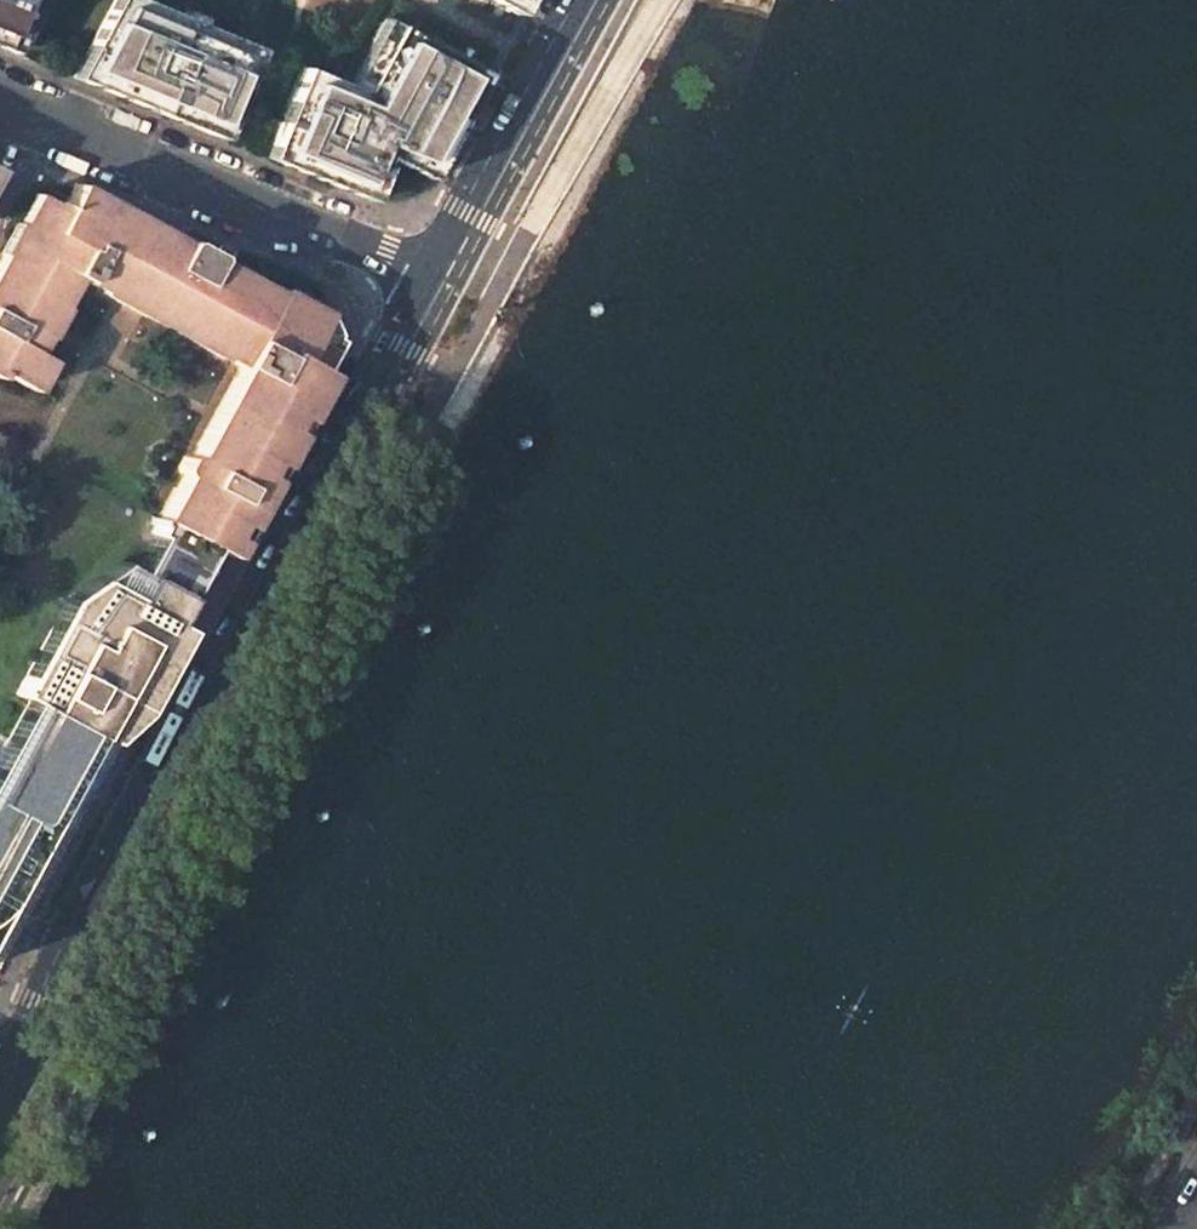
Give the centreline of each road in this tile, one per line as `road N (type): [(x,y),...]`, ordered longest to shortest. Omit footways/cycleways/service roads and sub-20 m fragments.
road 1 (primary): [(20,1051),(35,1002),(104,861),(426,274)]
road 2 (residential): [(0,94),(426,274)]
road 3 (primary): [(426,274),(574,0)]

